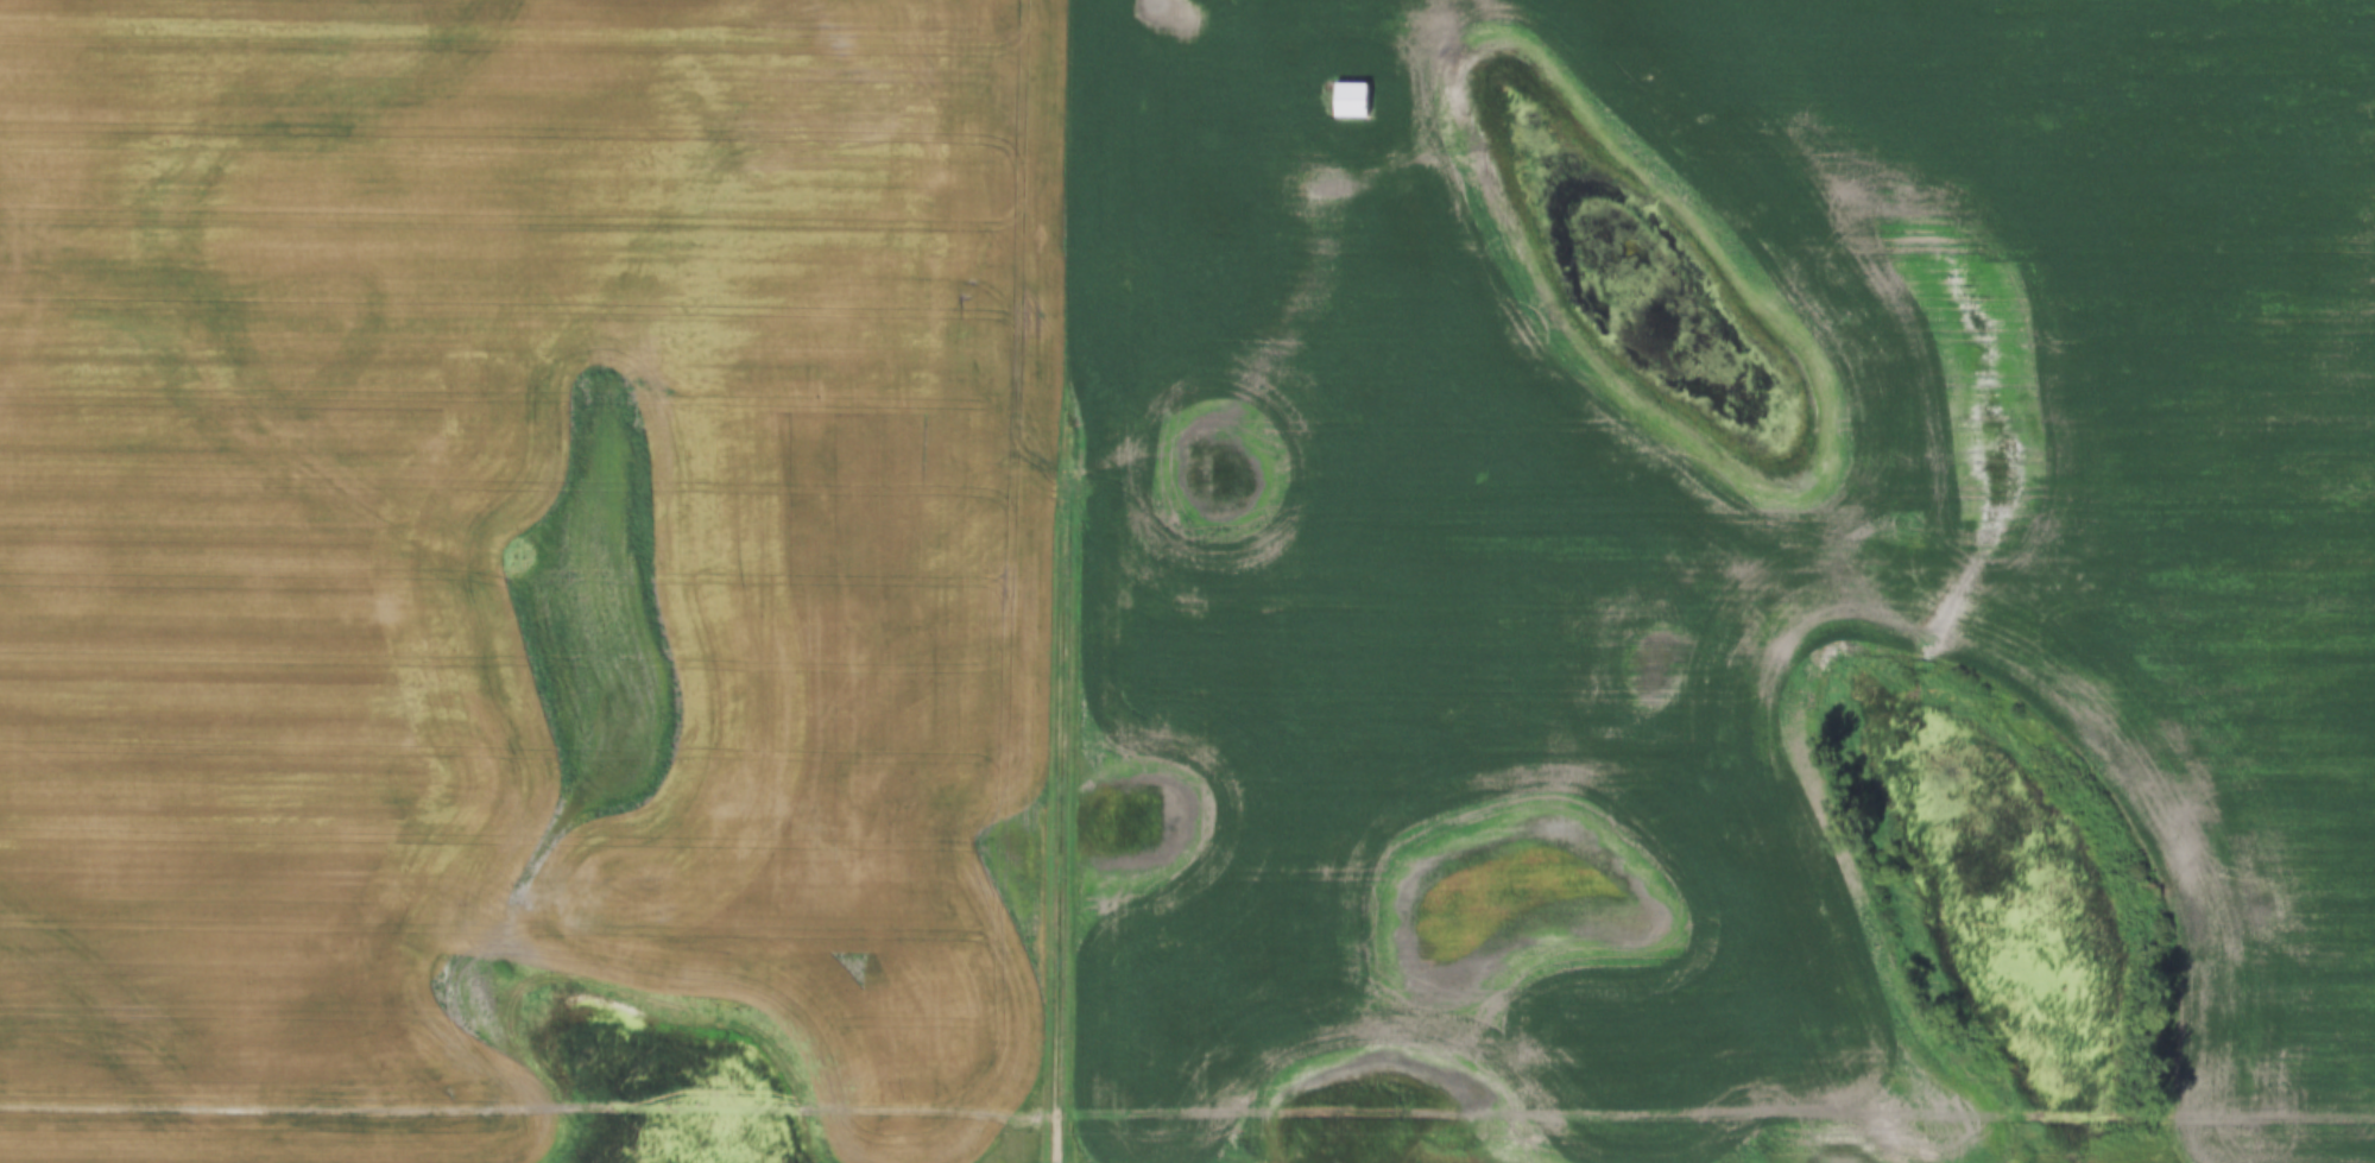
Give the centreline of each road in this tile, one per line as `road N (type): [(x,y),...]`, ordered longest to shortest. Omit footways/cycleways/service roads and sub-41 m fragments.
road 1 (track): [(1056,1162),(1070,259),(1082,194),(1112,152),(1220,101),(1245,110)]
road 2 (track): [(1245,110),(1262,234),(1258,310),(1228,387),(1180,434),(1066,481)]

